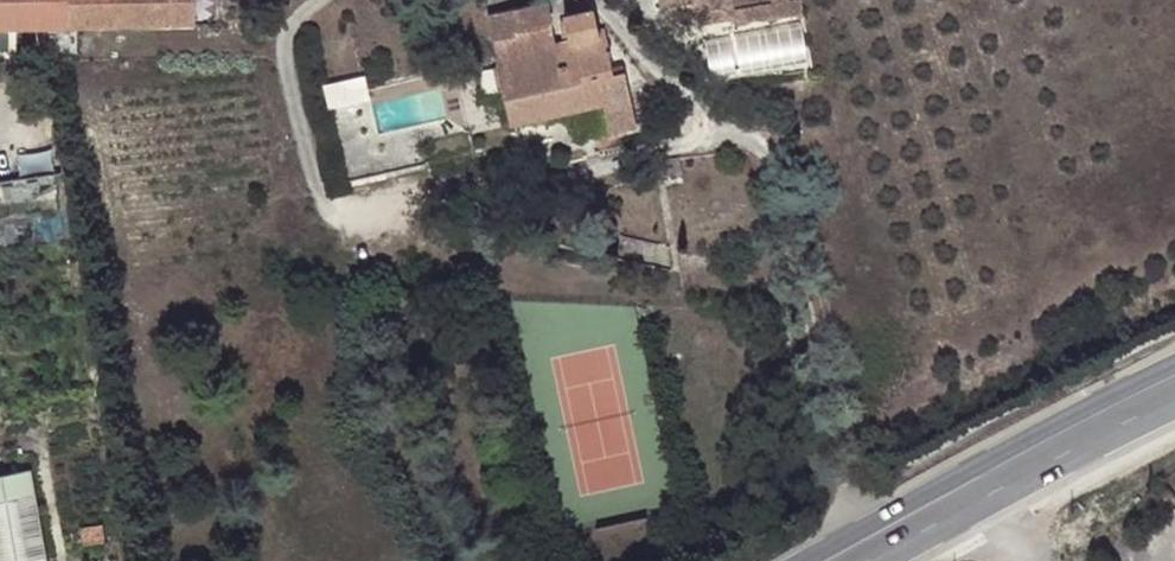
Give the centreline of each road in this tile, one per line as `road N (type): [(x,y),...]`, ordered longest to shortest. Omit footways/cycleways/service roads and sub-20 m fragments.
road 1 (secondary): [(1174,370),(802,560)]
road 2 (secondary): [(895,560),(1174,410)]

